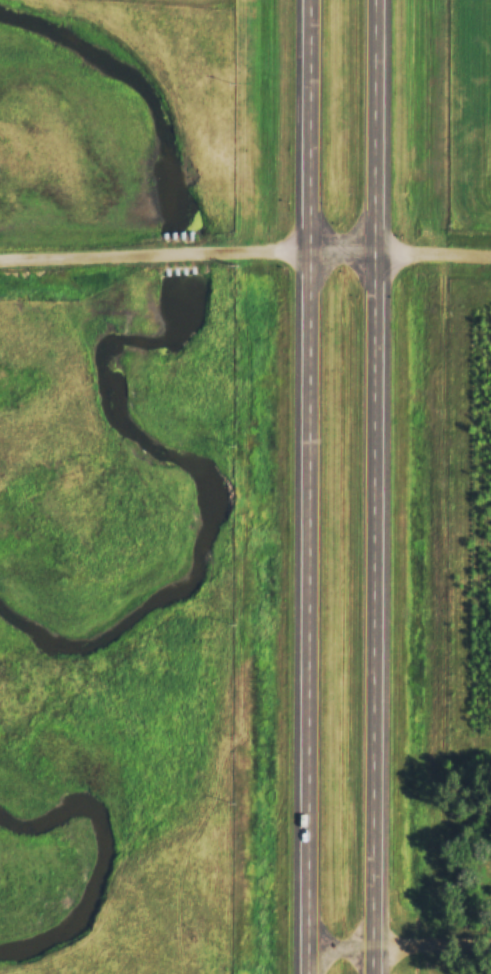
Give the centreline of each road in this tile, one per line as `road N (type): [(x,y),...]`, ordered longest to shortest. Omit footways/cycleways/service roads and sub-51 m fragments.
road 1 (primary): [(312,0),(308,973)]
road 2 (primary): [(377,973),(381,0)]
road 3 (residential): [(490,257),(220,253),(0,263)]
road 4 (residential): [(309,944),(490,948)]

